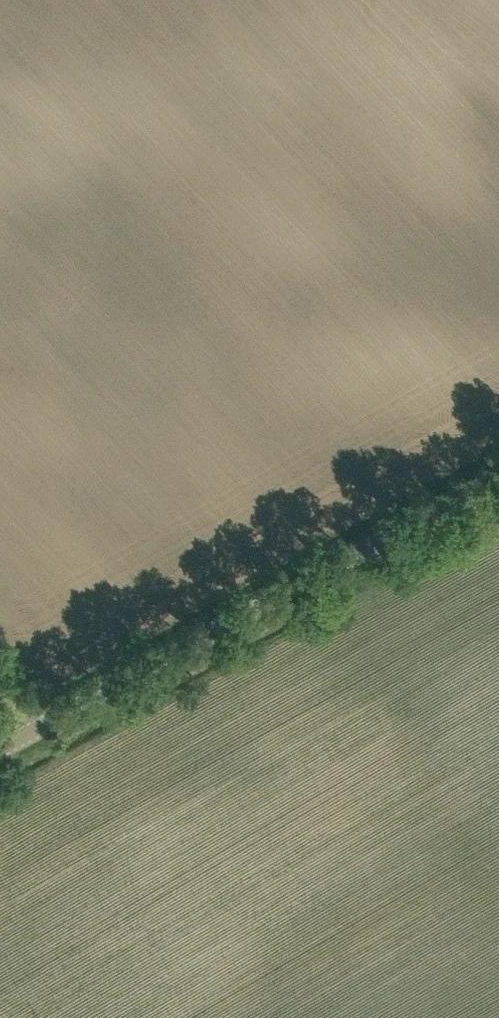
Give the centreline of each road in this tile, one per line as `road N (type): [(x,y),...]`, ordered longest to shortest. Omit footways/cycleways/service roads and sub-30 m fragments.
road 1 (tertiary): [(0,751),(498,479)]

